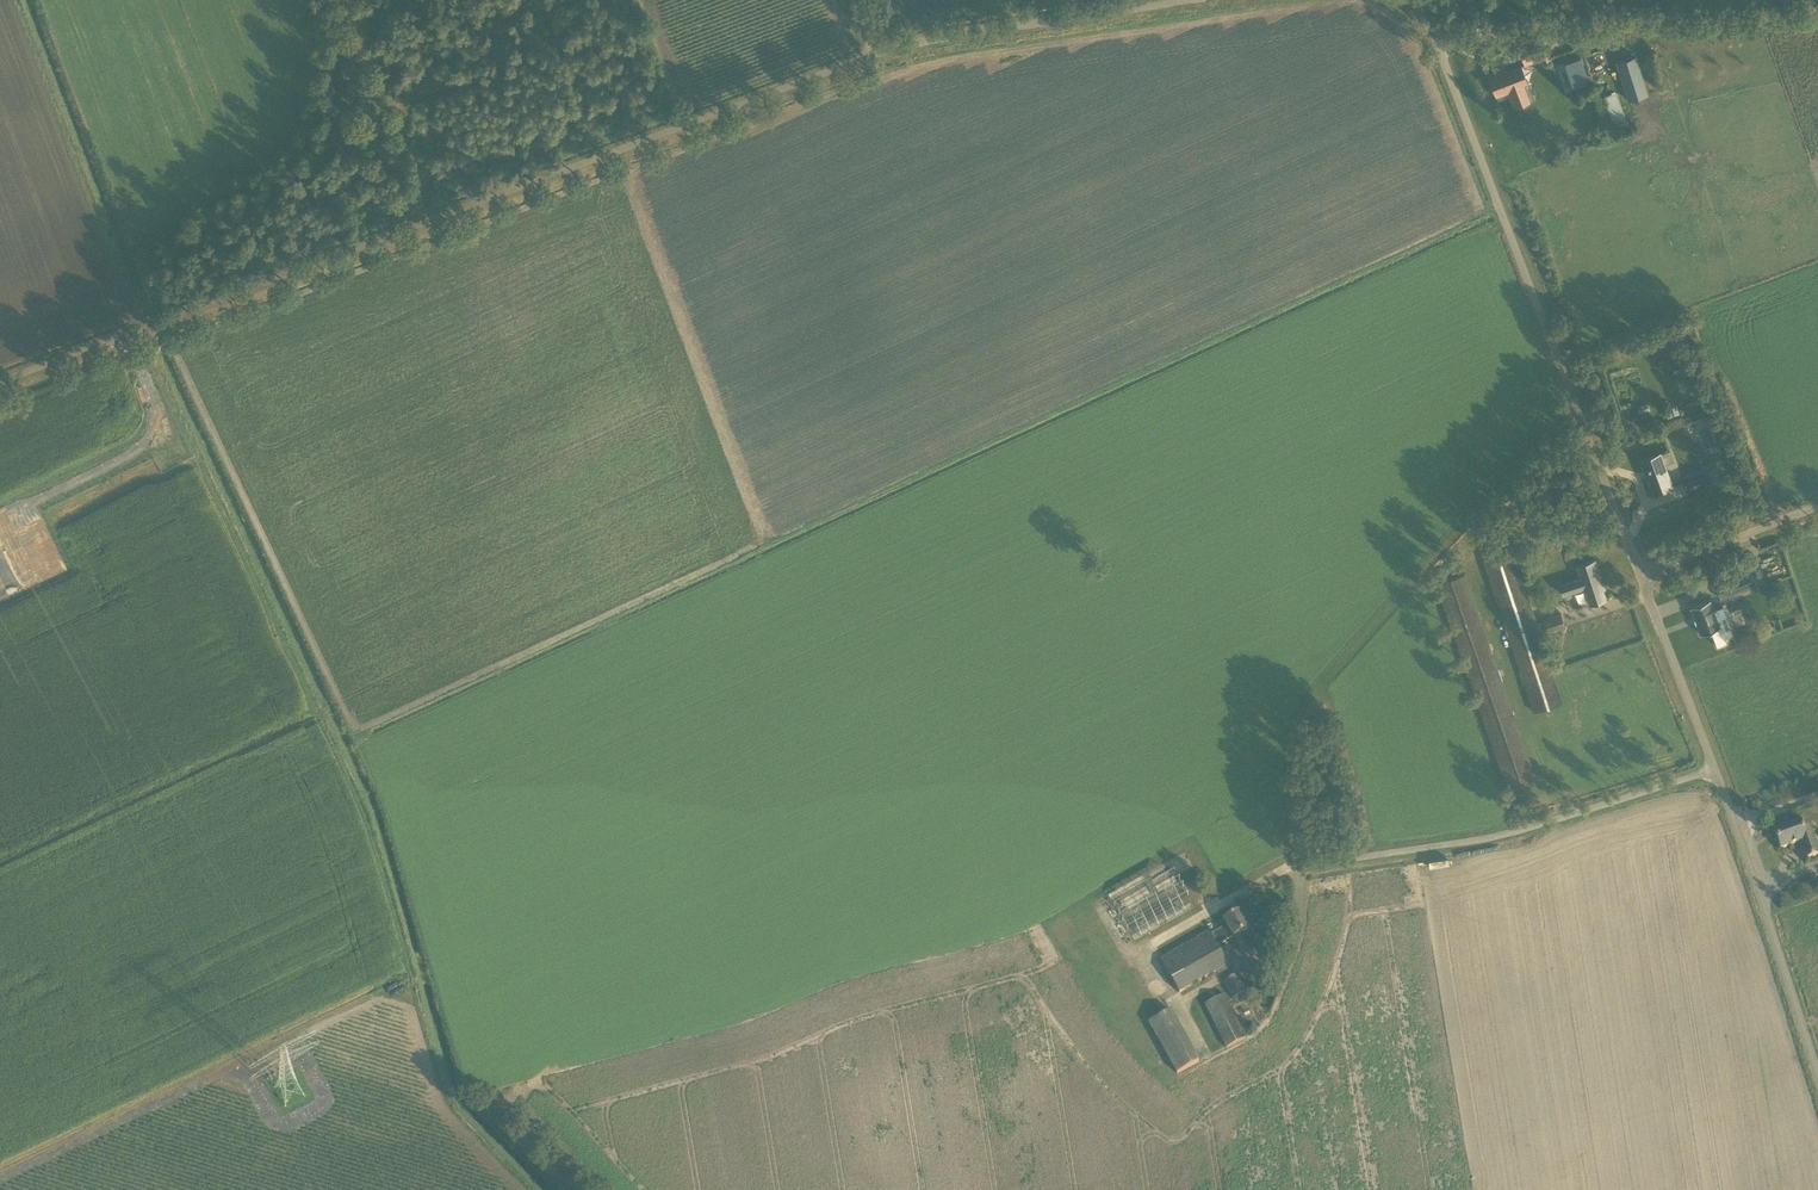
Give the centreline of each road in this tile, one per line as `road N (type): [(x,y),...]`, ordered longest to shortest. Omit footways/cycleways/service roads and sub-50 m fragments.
road 1 (unclassified): [(0,381),(879,50)]
road 2 (unclassified): [(1640,574),(1435,22),(1404,0)]
road 3 (unclassified): [(1292,869),(1483,839),(1716,771)]
road 4 (track): [(1817,4),(1767,20),(1440,34)]
road 5 (unclassified): [(1205,0),(879,50)]
road 6 (unclassified): [(1817,1070),(1716,771)]
road 7 (unclassified): [(1716,771),(1640,574)]
road 8 (unclassified): [(1640,574),(1817,507)]

